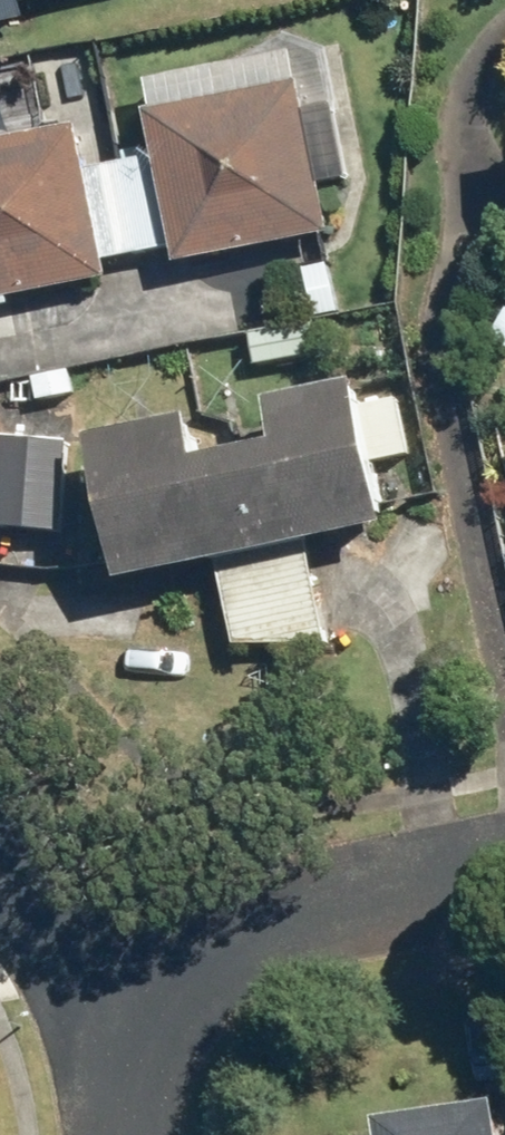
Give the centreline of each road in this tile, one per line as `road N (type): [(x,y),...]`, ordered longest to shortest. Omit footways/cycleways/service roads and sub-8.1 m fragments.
road 1 (residential): [(136,995),(170,963),(231,929),(504,867)]
road 2 (residential): [(136,995),(0,854)]
road 3 (residential): [(120,1134),(123,1054),(136,995)]

